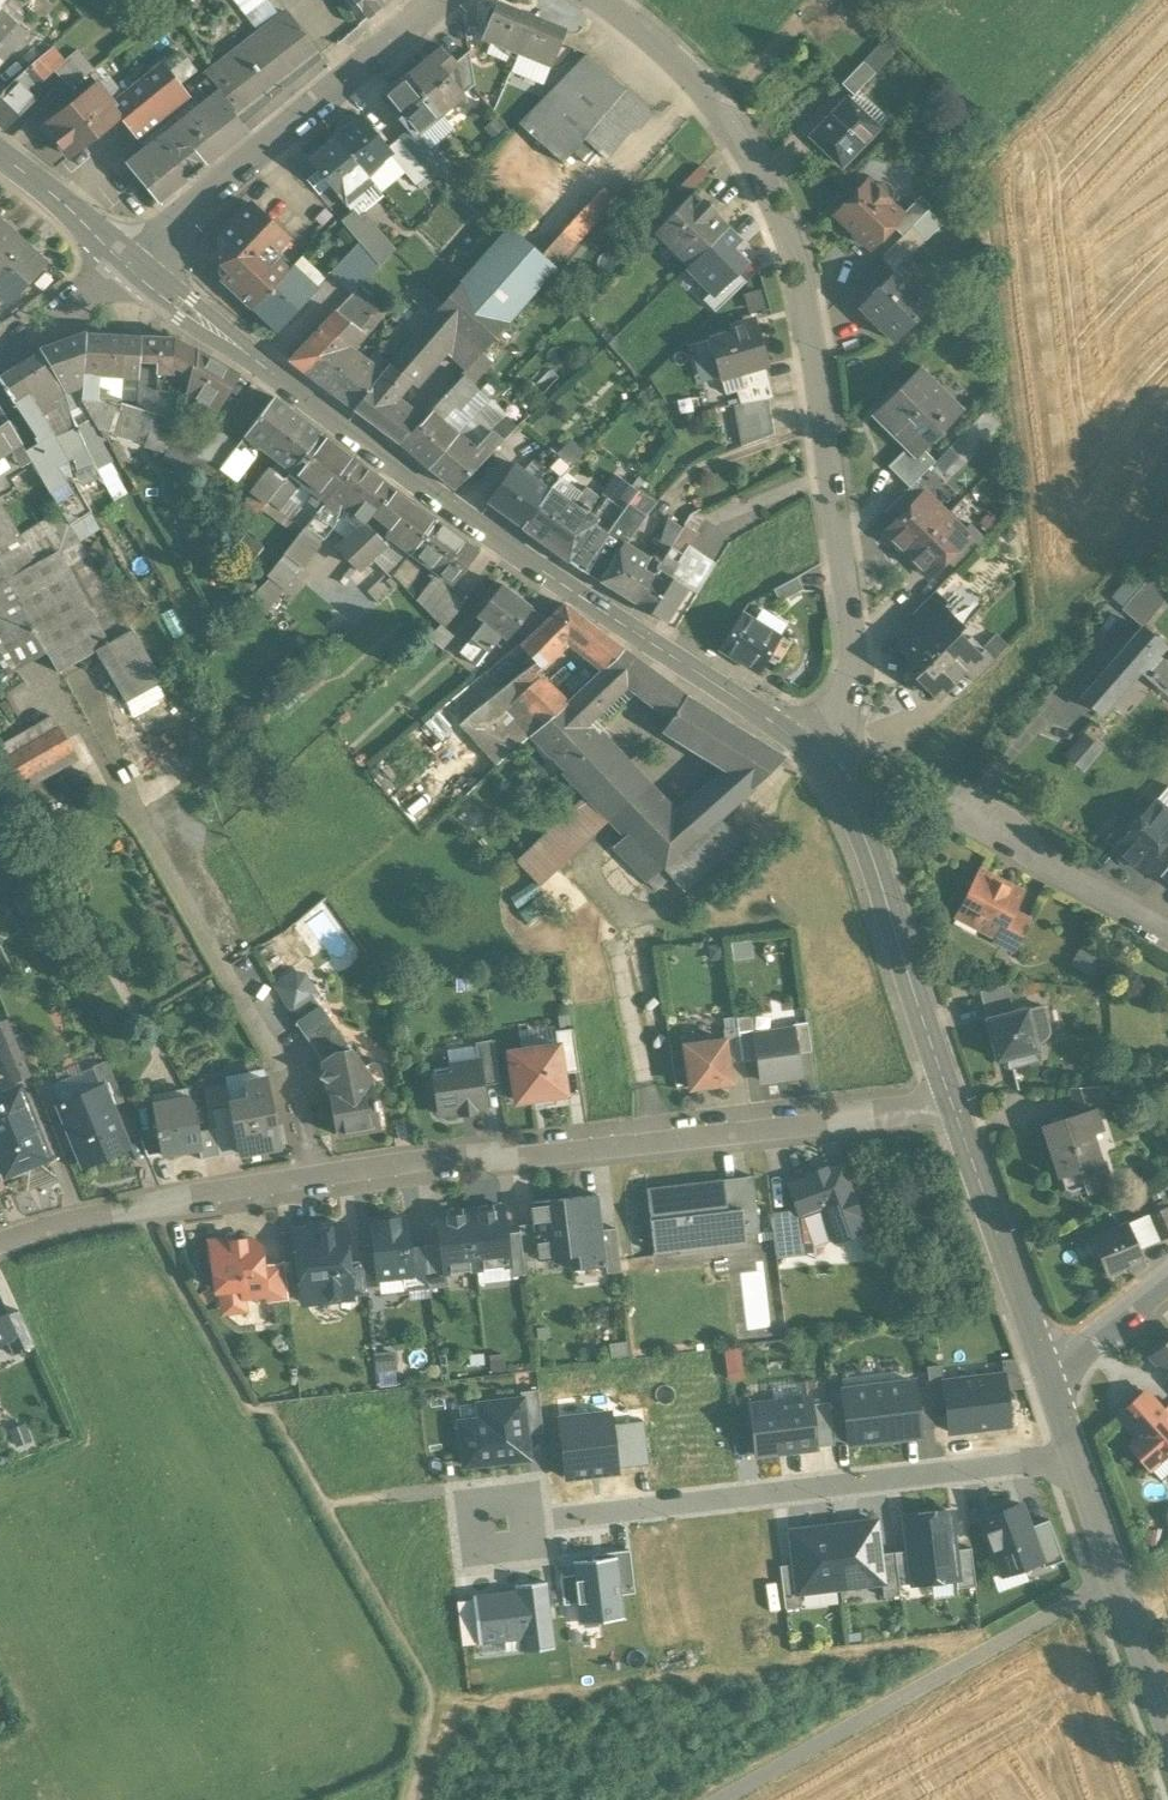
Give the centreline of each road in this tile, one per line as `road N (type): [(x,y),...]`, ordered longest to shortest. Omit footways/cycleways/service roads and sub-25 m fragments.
road 1 (residential): [(0,1244),(318,1176),(823,1125),(950,1102)]
road 2 (residential): [(812,759),(838,731),(848,628),(826,429),(791,247),(720,105),(590,0)]
road 3 (tertiary): [(812,759),(132,269)]
road 4 (residential): [(1072,1455),(501,1526)]
road 5 (track): [(1116,1584),(729,1799)]
road 6 (residential): [(132,269),(169,228),(441,0)]
road 7 (tertiary): [(950,1102),(855,820),(812,759)]
road 8 (tertiary): [(1167,1731),(1072,1455)]
road 9 (tertiary): [(1043,1373),(950,1102)]
road 10 (residential): [(964,825),(1167,929)]
road 11 (tertiary): [(132,269),(0,158)]
road 12 (tertiary): [(1043,1373),(1167,1274)]
road 13 (residential): [(0,354),(132,269)]

